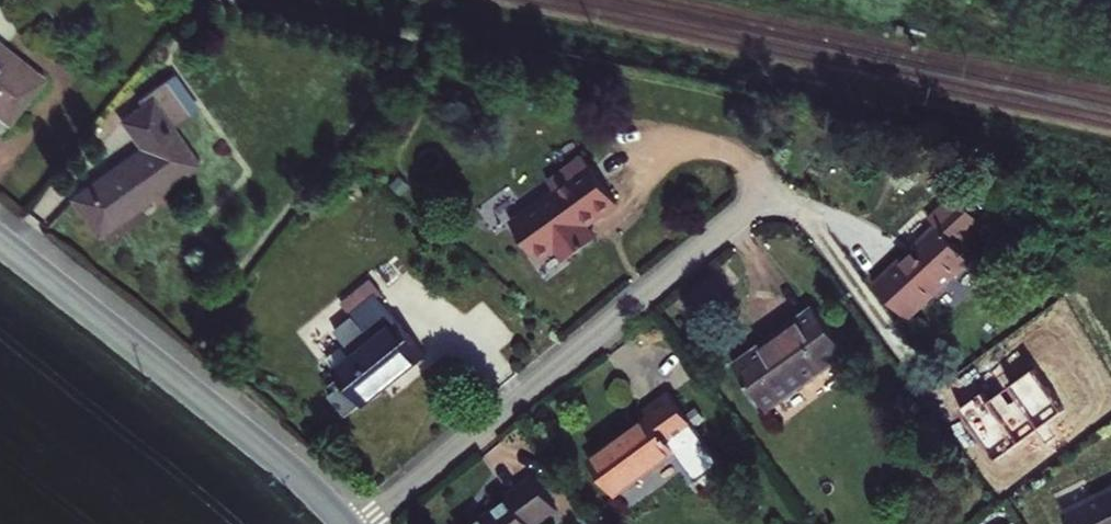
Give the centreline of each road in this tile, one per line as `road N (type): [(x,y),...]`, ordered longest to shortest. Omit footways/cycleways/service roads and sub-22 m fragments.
road 1 (residential): [(745,209),(362,523)]
road 2 (tertiary): [(345,523),(290,470),(0,242)]

